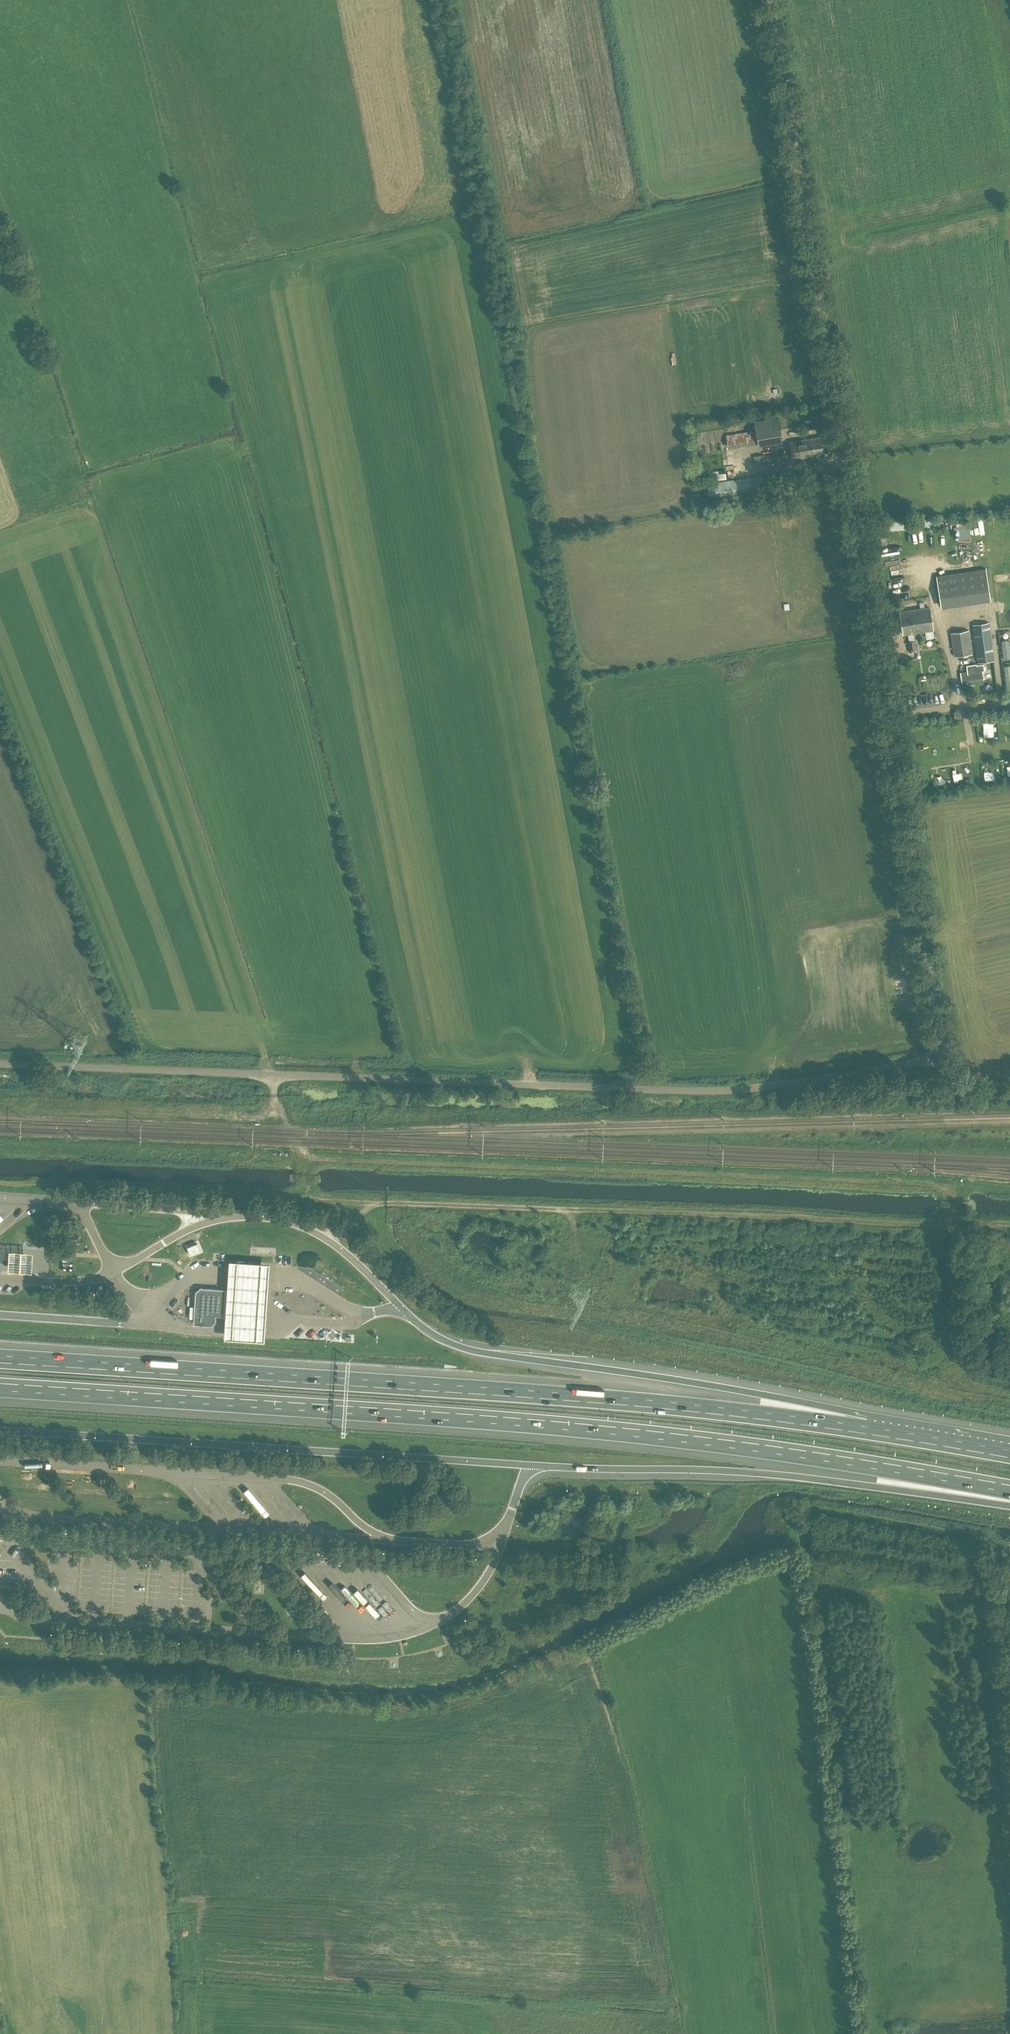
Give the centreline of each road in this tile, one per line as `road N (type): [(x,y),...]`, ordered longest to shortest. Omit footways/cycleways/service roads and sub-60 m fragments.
road 1 (track): [(298,1149),(322,1159),(915,1183),(942,1188),(952,1200),(937,1225),(369,1203)]
road 2 (unclassified): [(940,1050),(869,560),(773,0)]
road 3 (motorway): [(0,1387),(660,1435),(1009,1490)]
road 4 (unclassified): [(940,1050),(916,1063),(710,1091),(0,1062)]
road 5 (motorway): [(867,1429),(666,1404),(0,1358)]
road 6 (track): [(337,1244),(369,1203),(0,1182)]
road 7 (motorway): [(867,1429),(763,1394),(468,1350)]
road 8 (track): [(322,1159),(0,1149)]
road 9 (motorway): [(756,1472),(1009,1505)]
road 10 (motorway): [(1009,1455),(867,1429)]

